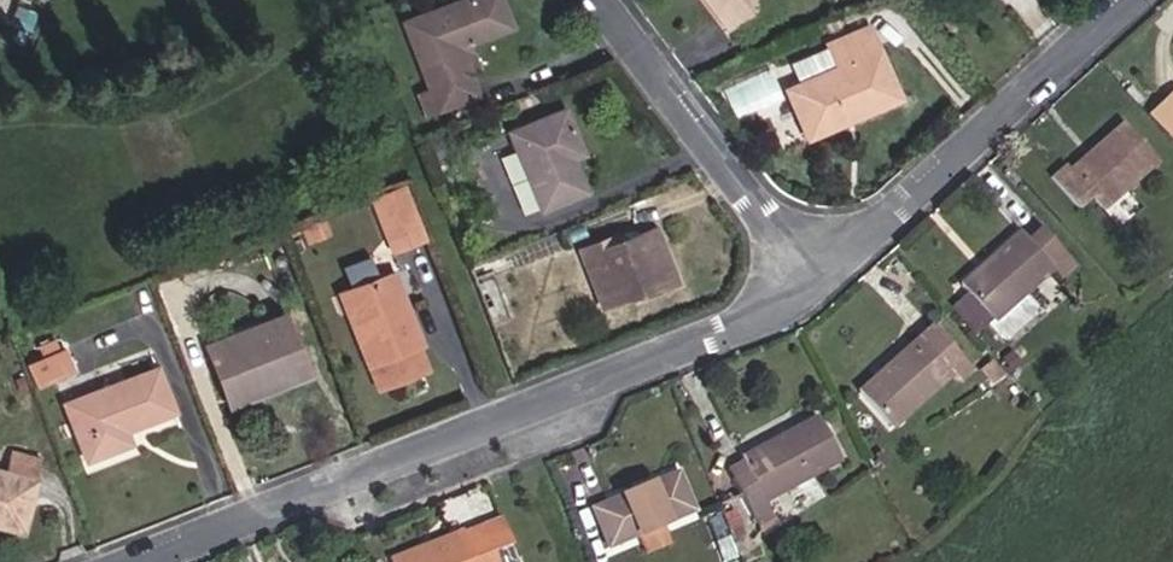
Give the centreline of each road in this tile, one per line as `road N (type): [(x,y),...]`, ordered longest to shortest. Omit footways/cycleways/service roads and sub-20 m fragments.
road 1 (residential): [(822,272),(744,331),(374,483),(155,561)]
road 2 (residential): [(1127,0),(822,272)]
road 3 (residential): [(822,272),(607,0)]

